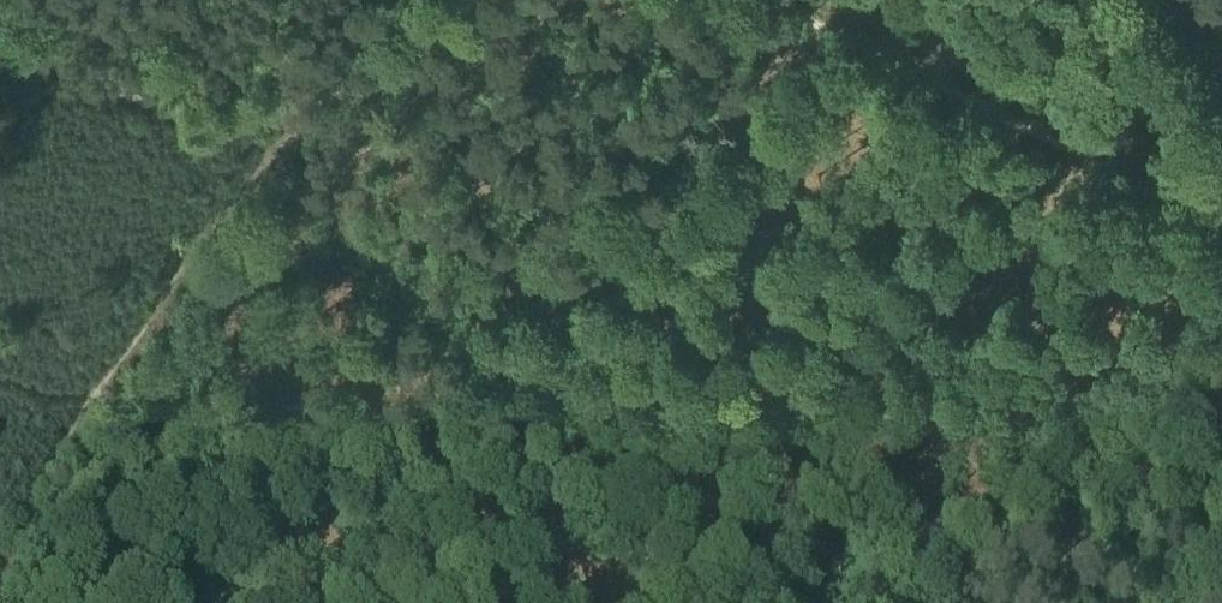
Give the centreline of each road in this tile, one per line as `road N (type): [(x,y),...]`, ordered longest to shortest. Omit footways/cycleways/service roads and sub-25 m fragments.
road 1 (track): [(0,578),(82,387),(208,222),(373,65),(426,0)]
road 2 (track): [(1172,167),(820,602)]
road 3 (track): [(832,0),(1221,194)]

